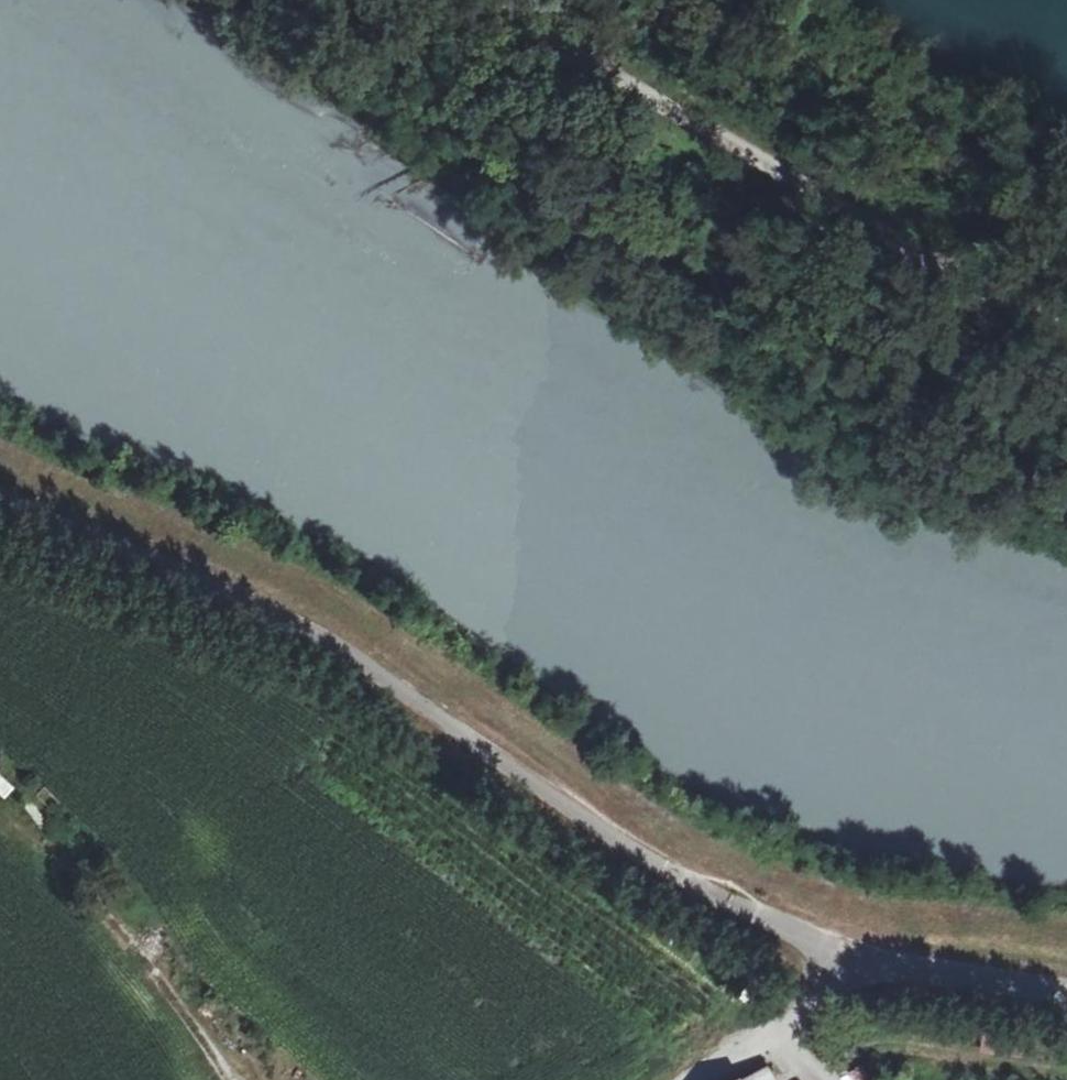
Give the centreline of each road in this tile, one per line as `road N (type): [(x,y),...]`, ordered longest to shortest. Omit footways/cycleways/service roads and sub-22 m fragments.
road 1 (track): [(228,1079),(123,927),(66,865),(0,820)]

